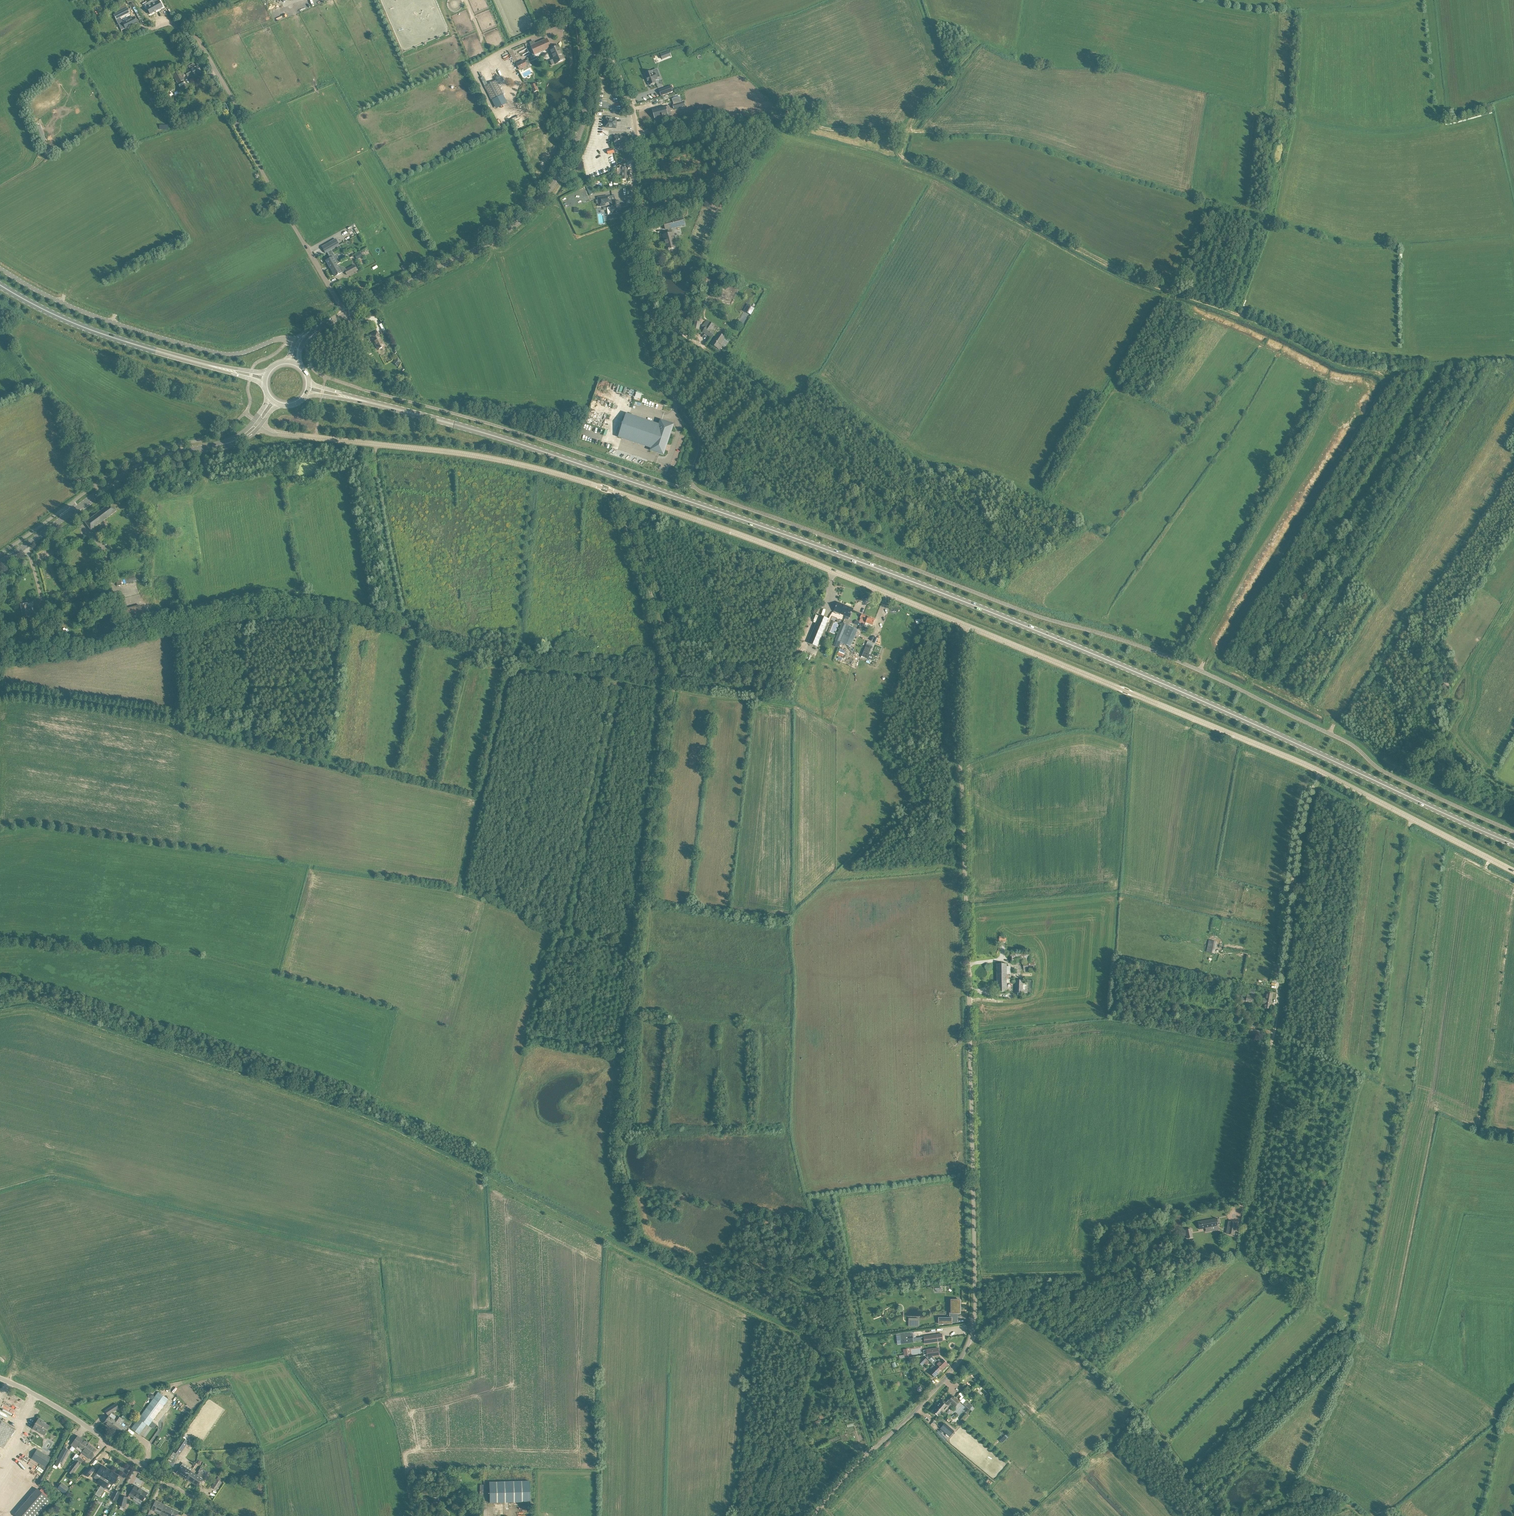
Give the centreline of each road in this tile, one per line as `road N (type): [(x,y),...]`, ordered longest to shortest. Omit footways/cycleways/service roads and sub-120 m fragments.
road 1 (secondary): [(1513,843),(916,584),(637,483),(346,397)]
road 2 (unclassified): [(812,1515),(958,1363),(973,1326),(958,742),(964,625)]
road 3 (unclassified): [(964,625),(572,479),(471,455),(261,425)]
road 4 (track): [(601,1238),(368,1120),(38,1009),(0,1012)]
road 5 (unclassified): [(1513,871),(1319,772),(964,625)]
road 6 (tertiary): [(321,326),(495,238),(534,206),(580,131),(589,54)]
road 7 (unclassified): [(675,410),(635,242),(635,115),(610,61),(589,54)]
road 8 (track): [(345,314),(235,126),(230,94),(197,41),(178,27),(149,25)]
road 9 (unclassified): [(0,268),(74,308),(217,353),(295,342)]
road 10 (secondary): [(0,561),(135,466),(232,442)]
road 11 (track): [(831,1345),(805,1344),(601,1238)]
road 12 (unclassified): [(217,1515),(0,1380)]
road 13 (track): [(1319,772),(1301,822),(1276,997)]
road 14 (secondary): [(207,365),(95,330),(0,284)]
road 15 (track): [(619,494),(671,669),(669,687)]
road 16 (track): [(0,692),(185,717)]
road 17 (track): [(99,491),(77,428),(28,358)]

